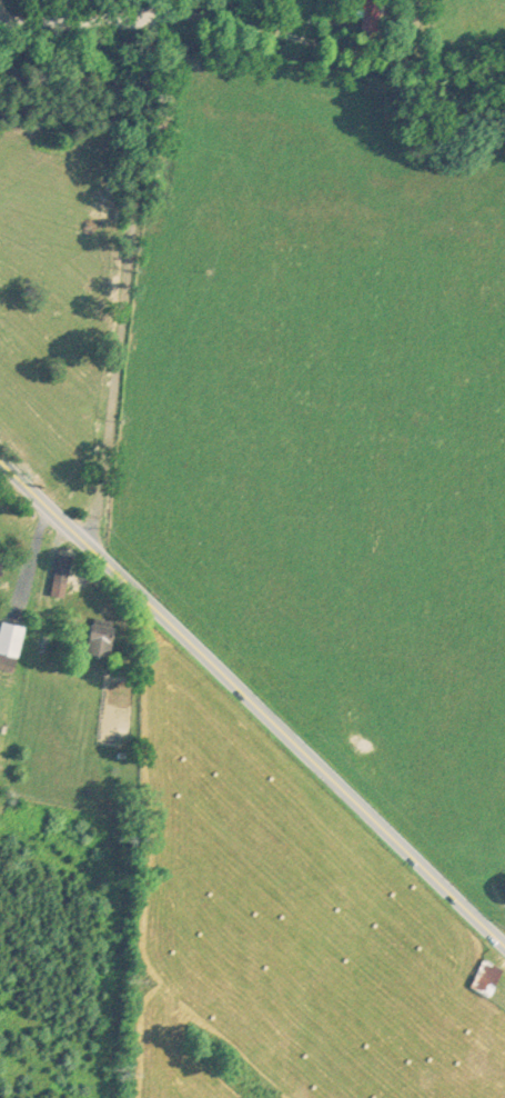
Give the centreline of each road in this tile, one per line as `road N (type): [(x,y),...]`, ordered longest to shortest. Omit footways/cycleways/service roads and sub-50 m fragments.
road 1 (secondary): [(504,945),(0,462)]
road 2 (residential): [(90,549),(132,222)]
road 3 (residential): [(0,31),(163,14)]

